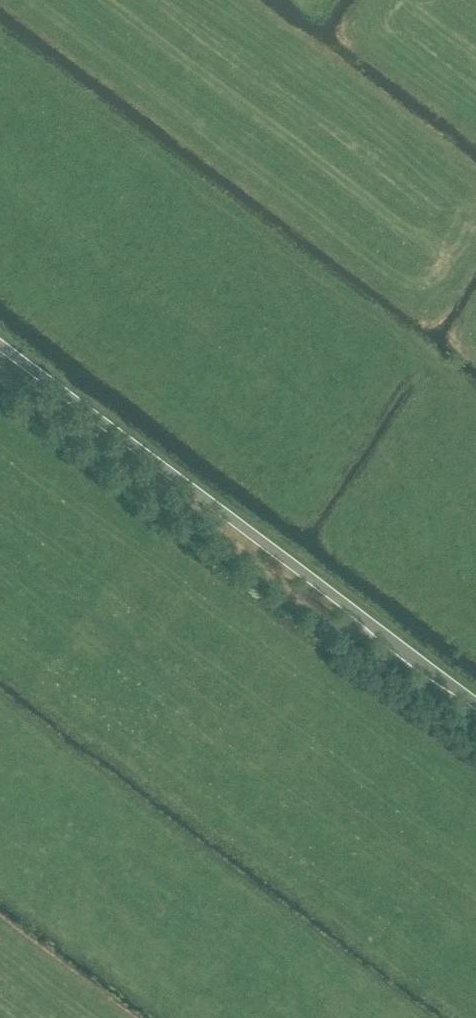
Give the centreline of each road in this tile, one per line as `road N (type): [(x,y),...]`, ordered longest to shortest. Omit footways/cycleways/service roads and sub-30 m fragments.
road 1 (unclassified): [(475,694),(0,334)]

